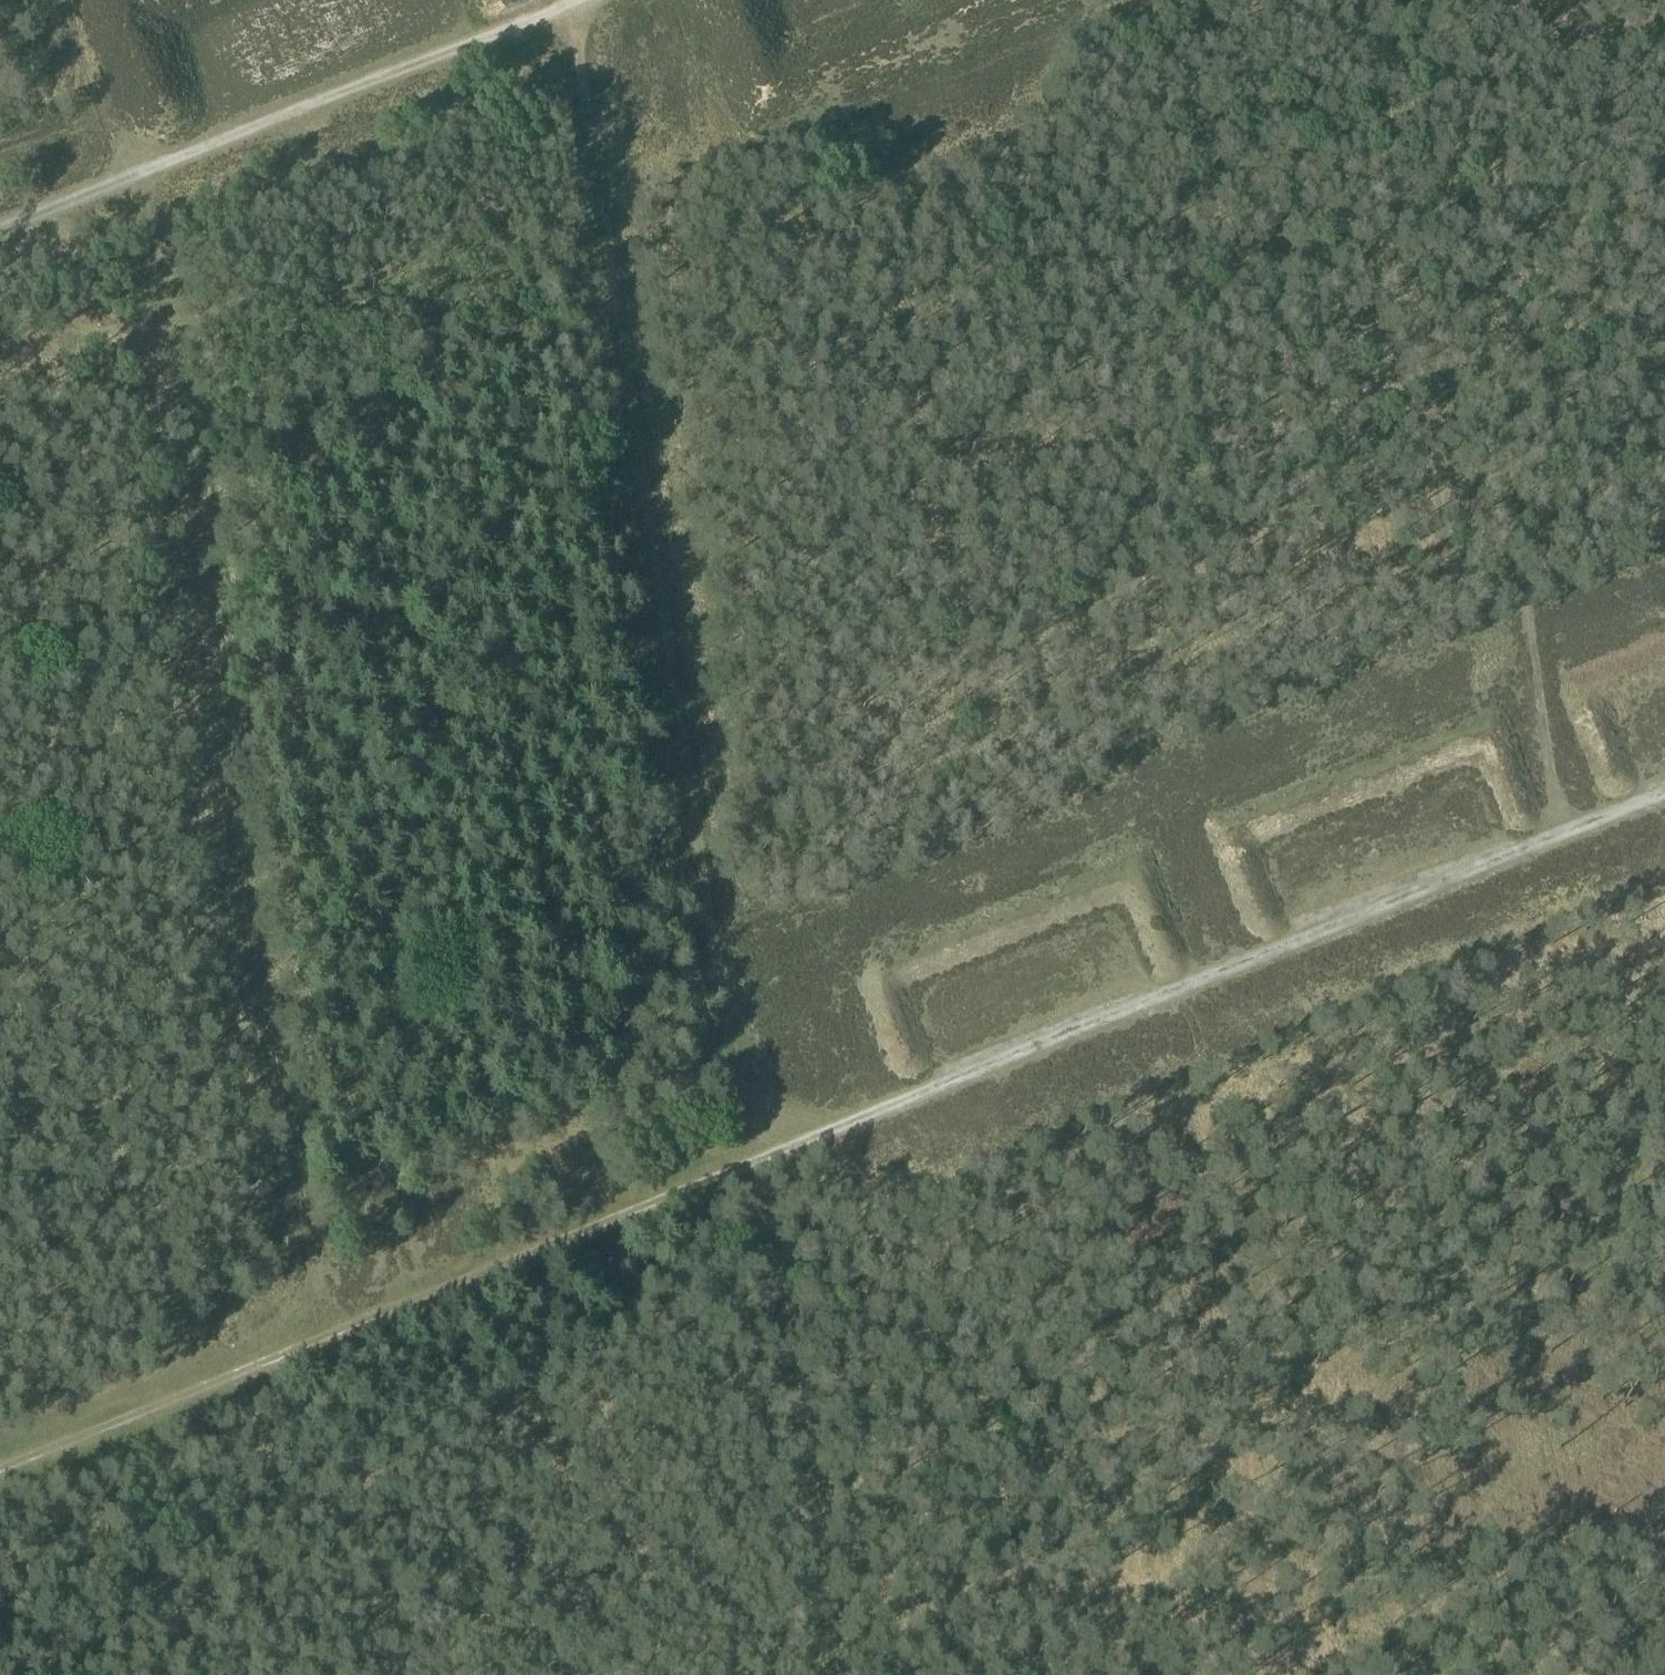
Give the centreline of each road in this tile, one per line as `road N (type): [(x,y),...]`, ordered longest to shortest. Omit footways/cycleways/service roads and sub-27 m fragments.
road 1 (track): [(0,1486),(1664,820)]
road 2 (track): [(324,1358),(137,171)]
road 3 (track): [(0,227),(564,0)]

